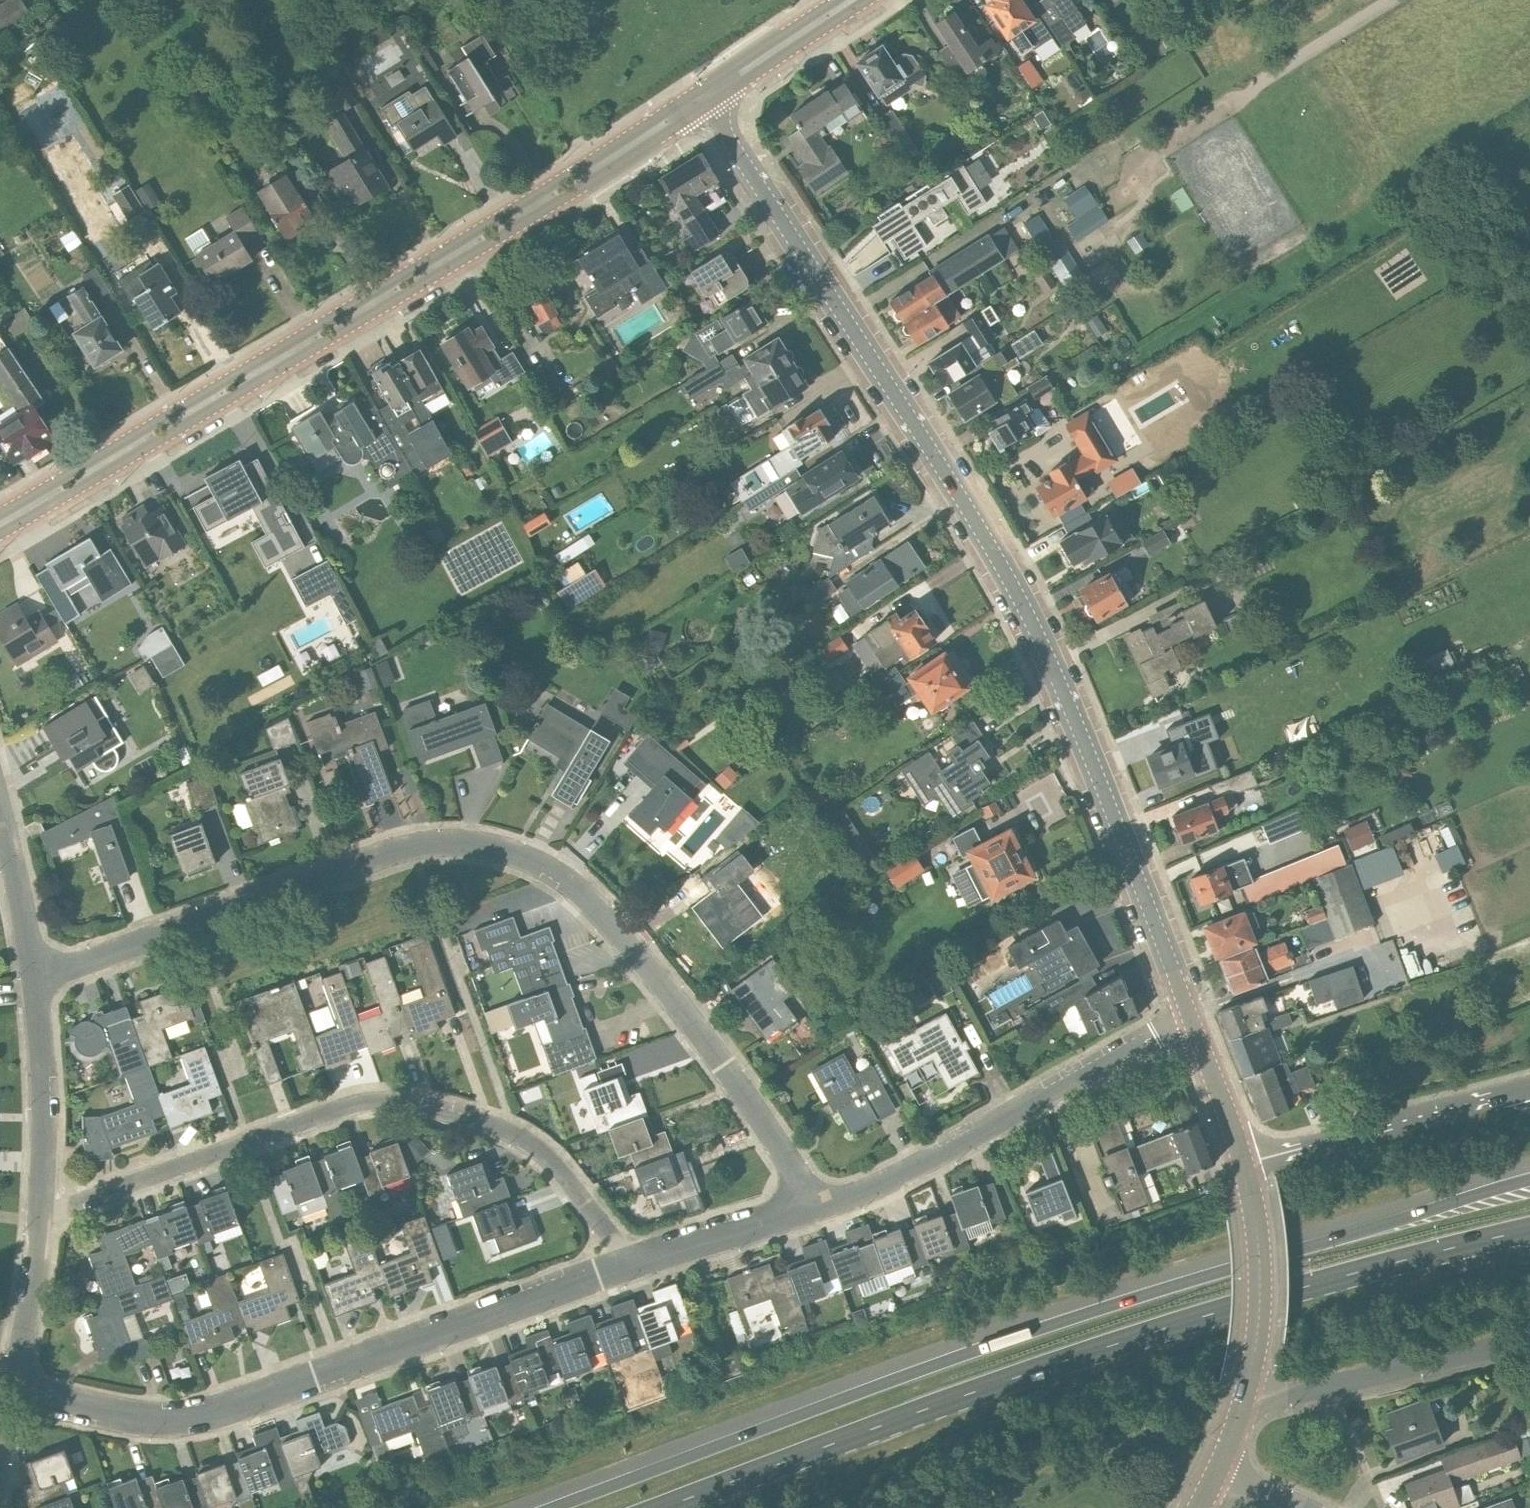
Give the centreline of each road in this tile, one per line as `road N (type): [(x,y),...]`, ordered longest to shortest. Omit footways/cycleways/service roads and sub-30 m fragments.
road 1 (residential): [(1189,1015),(1057,677),(1016,594),(703,103)]
road 2 (primary): [(1529,1182),(993,1344),(552,1507)]
road 3 (residential): [(820,1209),(624,934),(573,881),(513,852),(464,843),(405,846),(35,975)]
road 4 (primary): [(669,1507),(1075,1360),(1529,1232)]
road 5 (tertiary): [(0,524),(703,103)]
road 6 (residential): [(631,1262),(545,1154),(508,1128),(405,1102),(356,1104),(38,1214)]
road 7 (residential): [(16,1364),(36,1397),(54,1403),(136,1417),(195,1415),(631,1262)]
road 8 (residential): [(820,1209),(910,1171),(1189,1015)]
road 9 (primary): [(1529,1087),(1242,1165)]
road 10 (primary): [(1245,1393),(1288,1395),(1529,1343)]
road 11 (residential): [(38,1214),(35,975)]
road 12 (residential): [(1245,1393),(1259,1277),(1242,1165)]
road 13 (residential): [(631,1262),(820,1209)]
road 14 (tertiary): [(703,103),(856,0)]
road 15 (residential): [(1242,1165),(1189,1015)]
road 16 (residential): [(16,1364),(38,1214)]
road 17 (residential): [(35,975),(9,835)]

